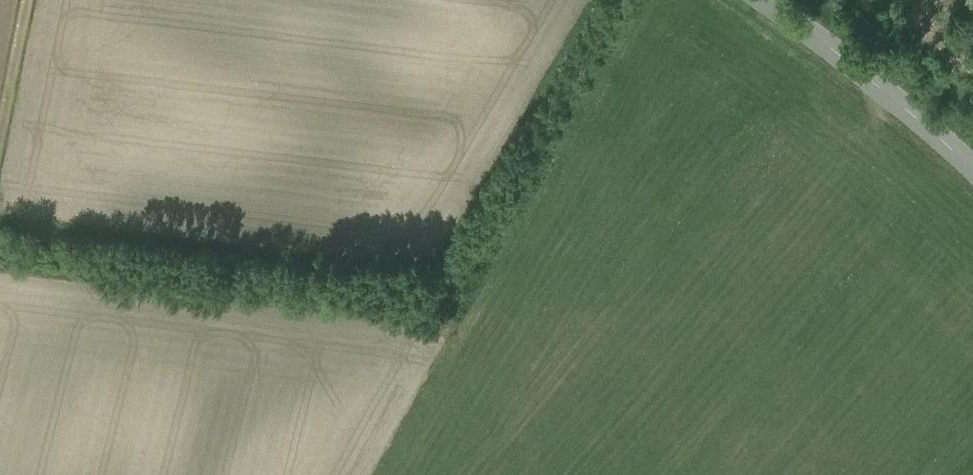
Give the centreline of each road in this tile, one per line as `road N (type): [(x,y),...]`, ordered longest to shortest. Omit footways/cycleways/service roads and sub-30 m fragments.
road 1 (tertiary): [(972,172),(764,0)]
road 2 (track): [(31,0),(0,156)]

